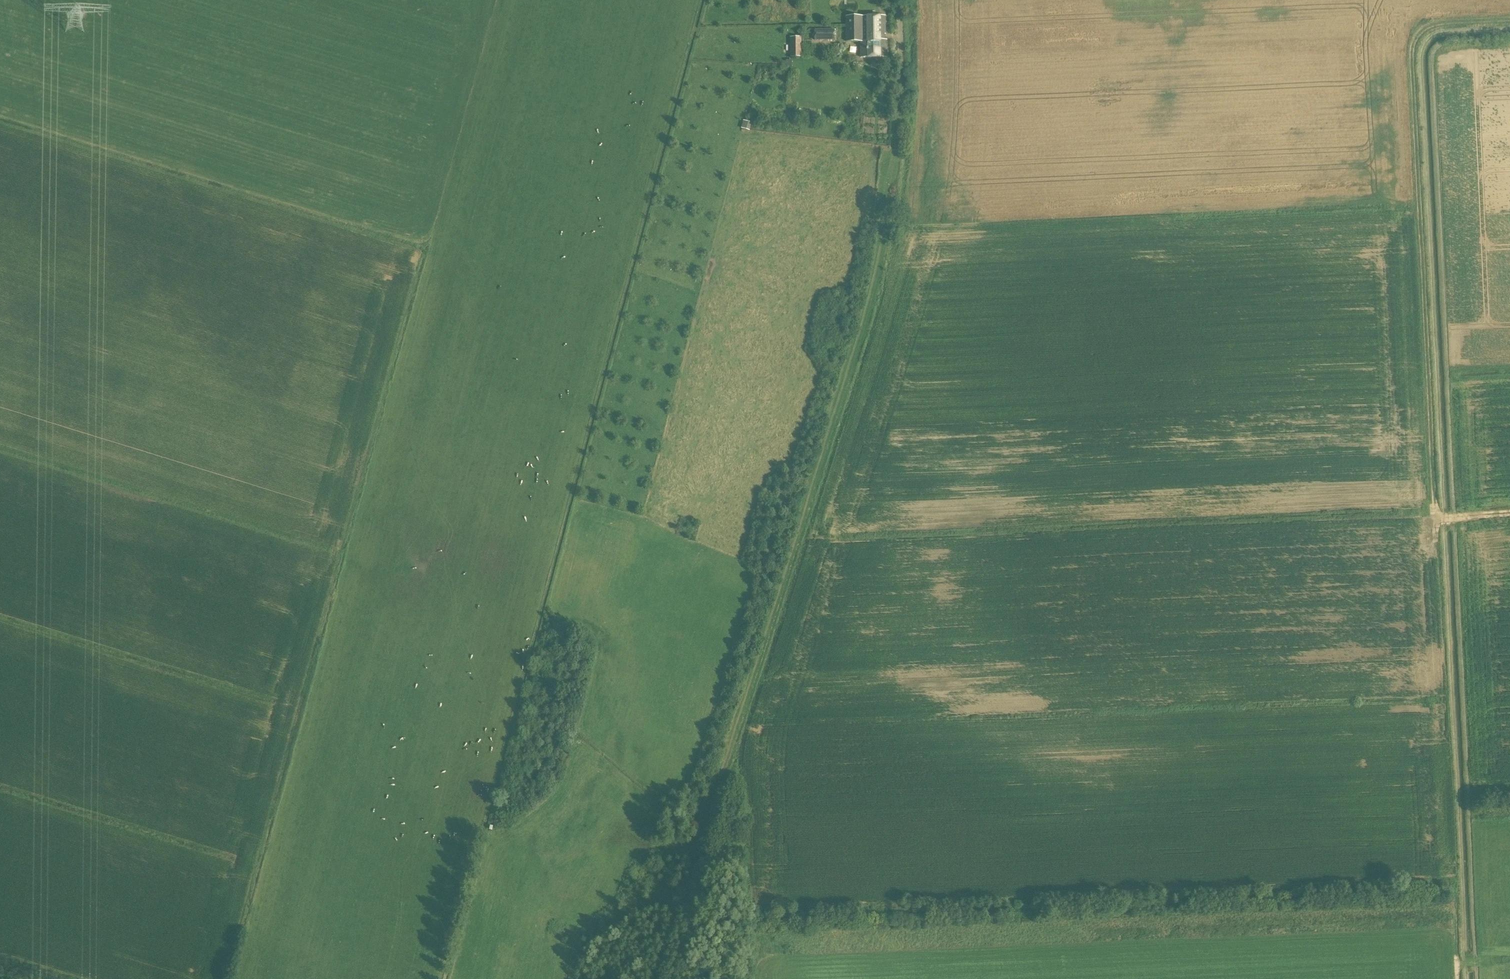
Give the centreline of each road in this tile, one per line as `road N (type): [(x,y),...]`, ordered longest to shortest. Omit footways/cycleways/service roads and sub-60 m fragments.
road 1 (track): [(1509,20),(1424,30),(1412,60),(1436,514),(1509,516)]

